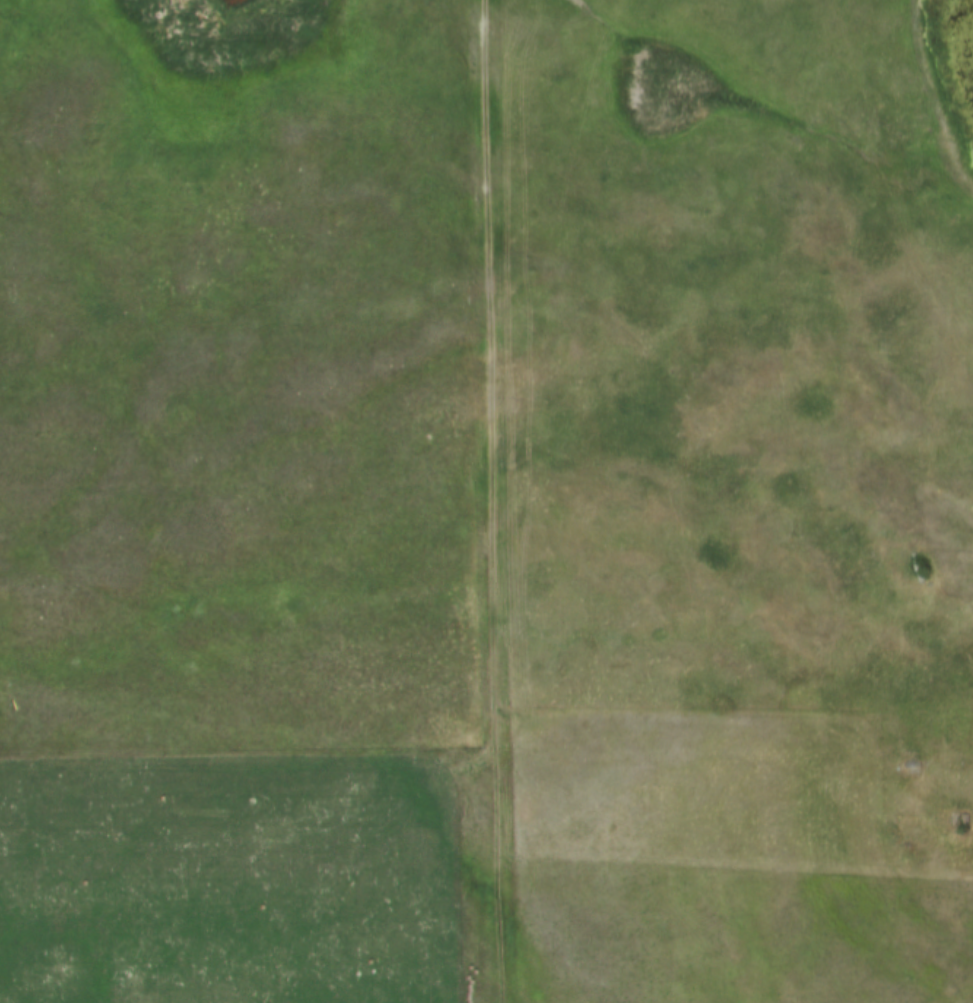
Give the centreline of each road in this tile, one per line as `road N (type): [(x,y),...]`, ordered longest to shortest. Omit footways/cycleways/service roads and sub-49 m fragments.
road 1 (track): [(513,1002),(502,0)]

